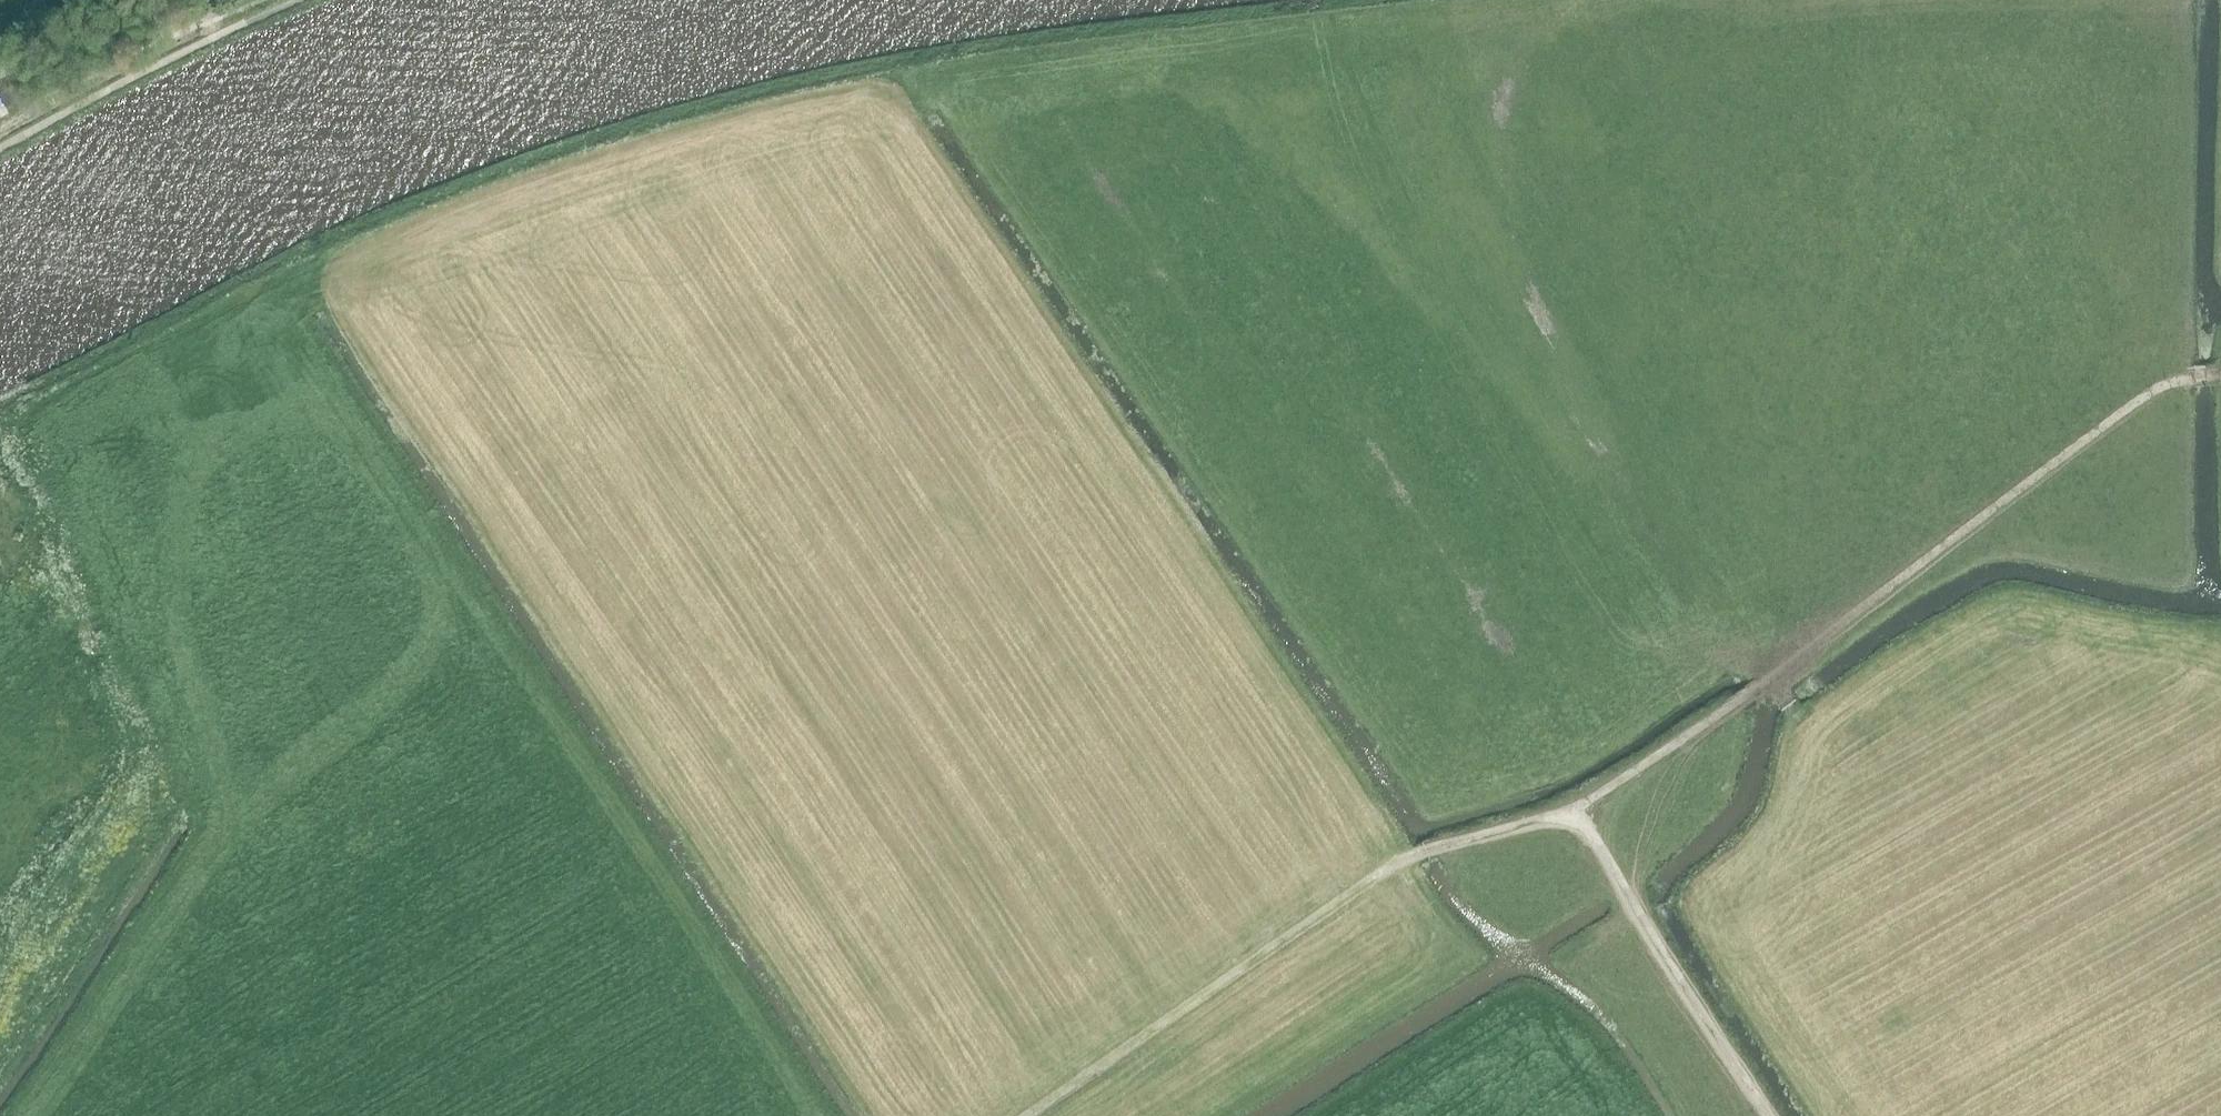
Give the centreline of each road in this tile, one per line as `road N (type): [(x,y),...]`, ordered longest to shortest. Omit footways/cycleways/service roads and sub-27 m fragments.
road 1 (track): [(2191,378),(2142,398),(1754,694),(1574,814),(1767,1115)]
road 2 (track): [(1574,814),(1416,855),(1384,872),(1027,1115)]

